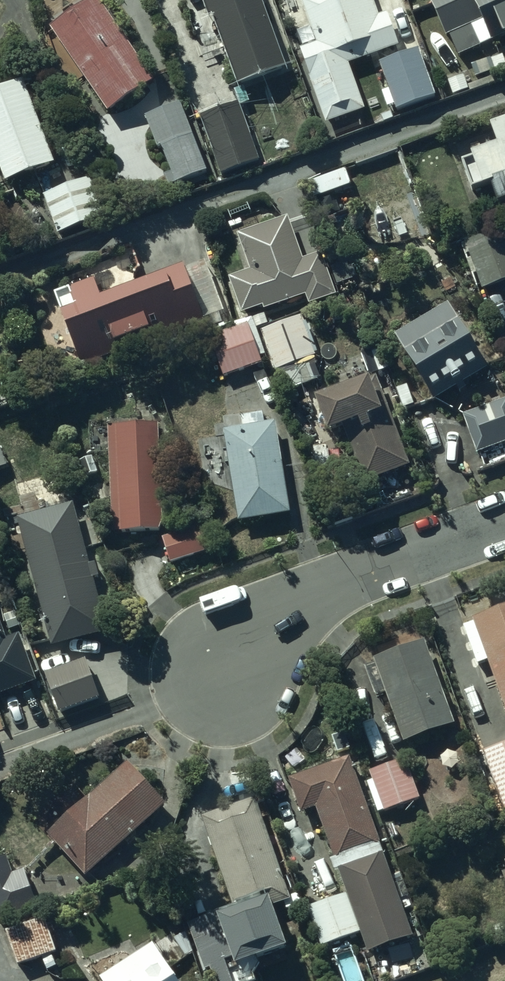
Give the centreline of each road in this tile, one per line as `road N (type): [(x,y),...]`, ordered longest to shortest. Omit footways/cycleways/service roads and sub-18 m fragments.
road 1 (residential): [(504,525),(347,581),(266,634),(230,682)]
road 2 (residential): [(0,767),(230,682)]

